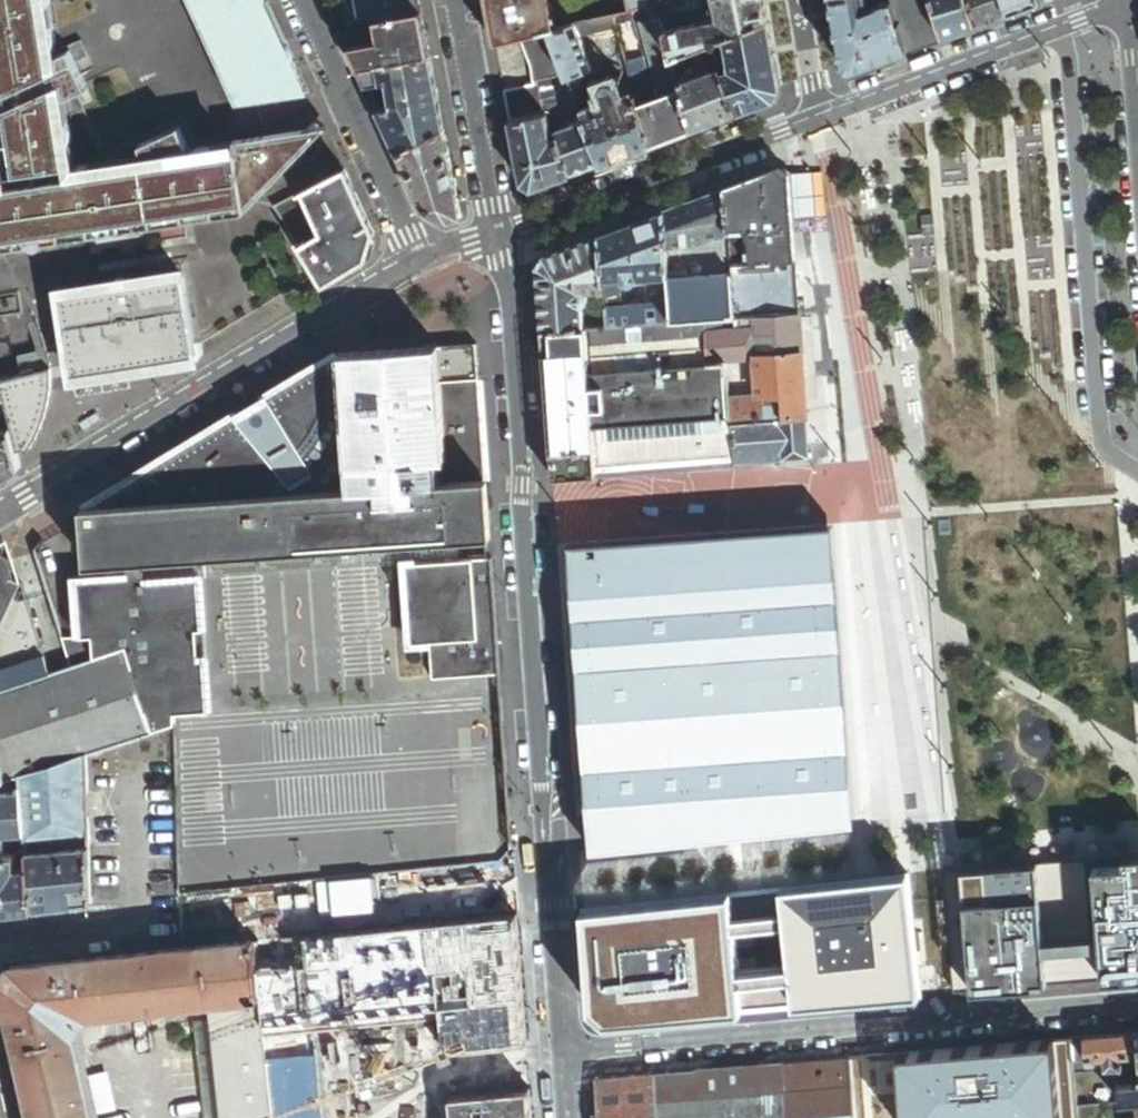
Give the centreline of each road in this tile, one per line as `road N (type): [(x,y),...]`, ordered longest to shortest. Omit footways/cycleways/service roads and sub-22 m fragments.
road 1 (residential): [(504,235),(561,1057)]
road 2 (residential): [(561,1057),(1137,1007)]
road 3 (residential): [(0,513),(418,263)]
road 4 (residential): [(504,235),(821,118)]
road 5 (residential): [(821,118),(1126,2)]
road 6 (residential): [(418,263),(297,0)]
road 7 (residential): [(456,0),(504,235)]
road 8 (residential): [(0,946),(140,926)]

